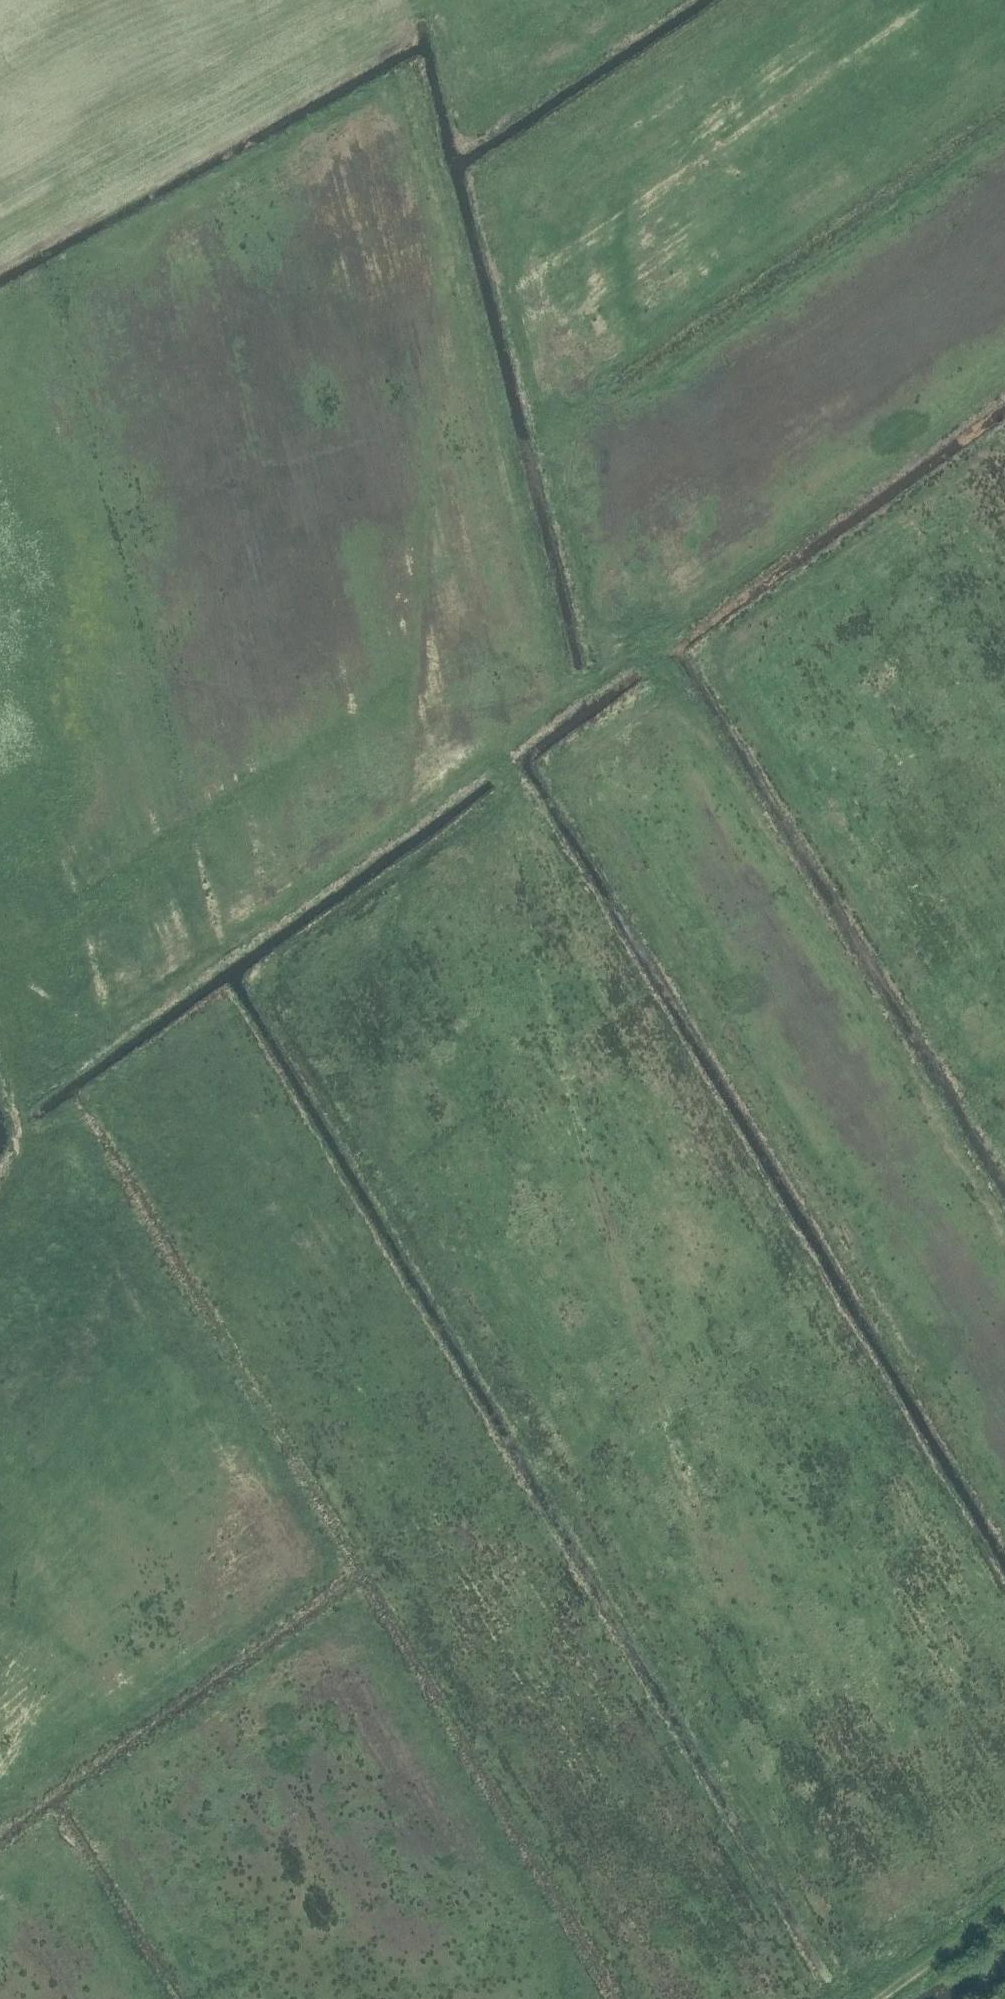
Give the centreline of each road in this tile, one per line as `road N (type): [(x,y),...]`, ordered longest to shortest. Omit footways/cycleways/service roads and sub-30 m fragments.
road 1 (track): [(882,1998),(1004,1909)]

